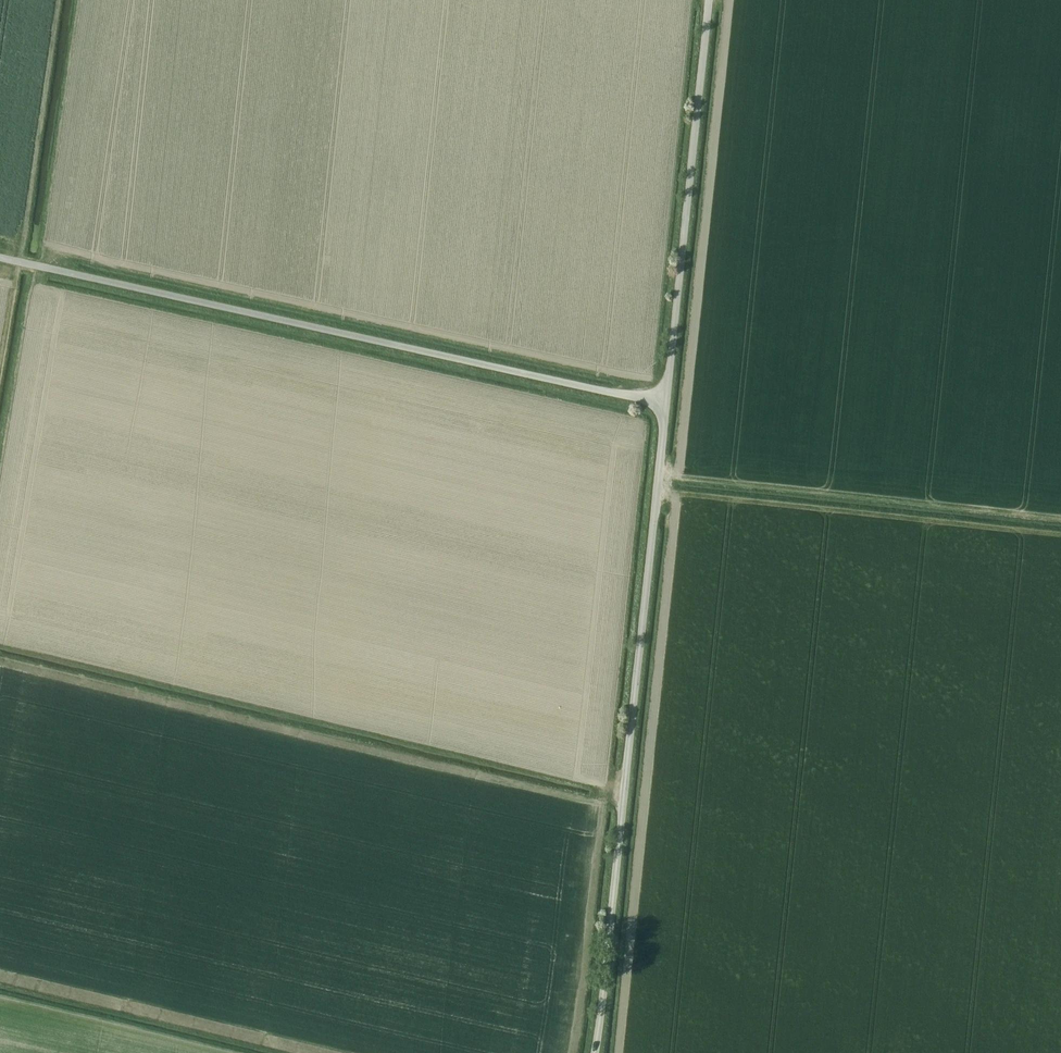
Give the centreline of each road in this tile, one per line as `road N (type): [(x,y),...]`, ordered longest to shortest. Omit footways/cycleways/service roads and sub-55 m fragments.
road 1 (unclassified): [(594,1052),(710,0)]

